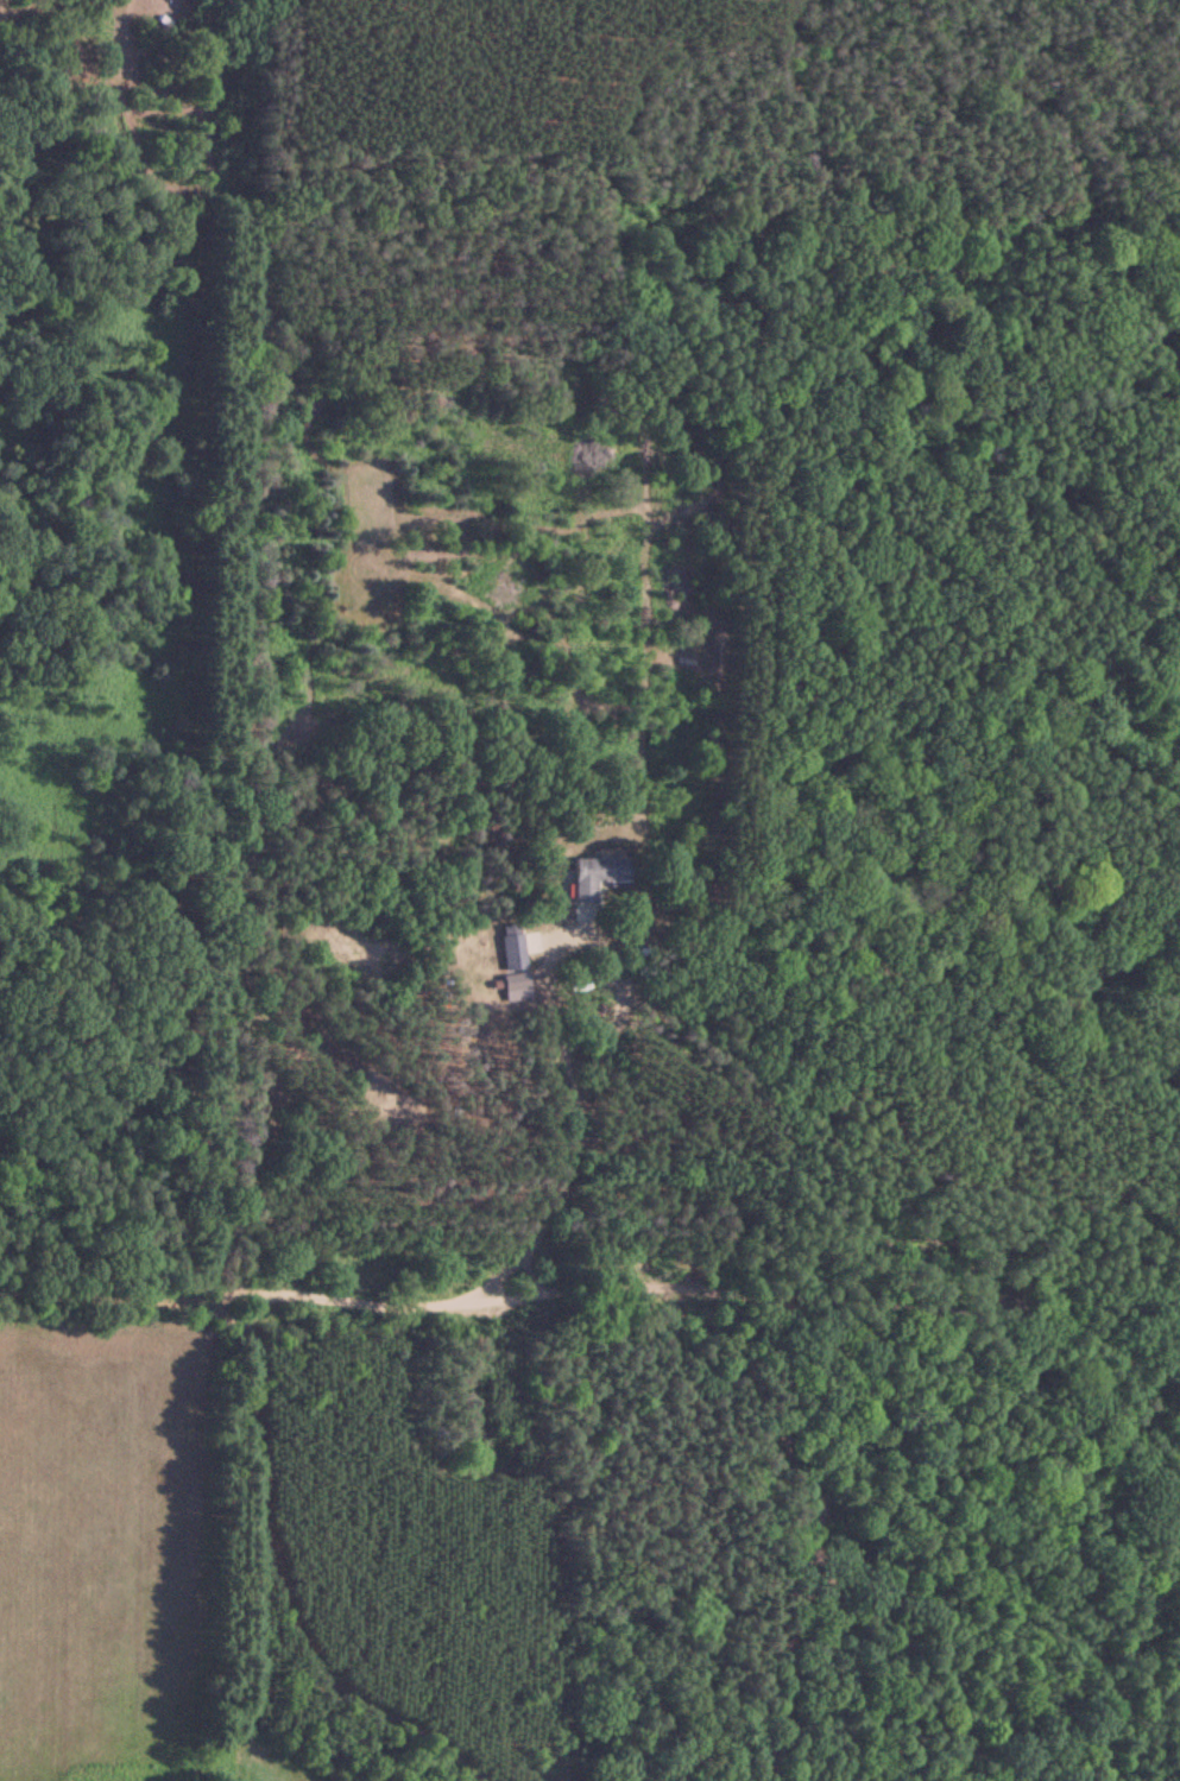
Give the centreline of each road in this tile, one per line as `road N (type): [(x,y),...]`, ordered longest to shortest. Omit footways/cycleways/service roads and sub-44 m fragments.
road 1 (residential): [(460,1780),(302,1676),(265,1592),(250,1340),(240,1301),(187,1271),(0,1267)]

